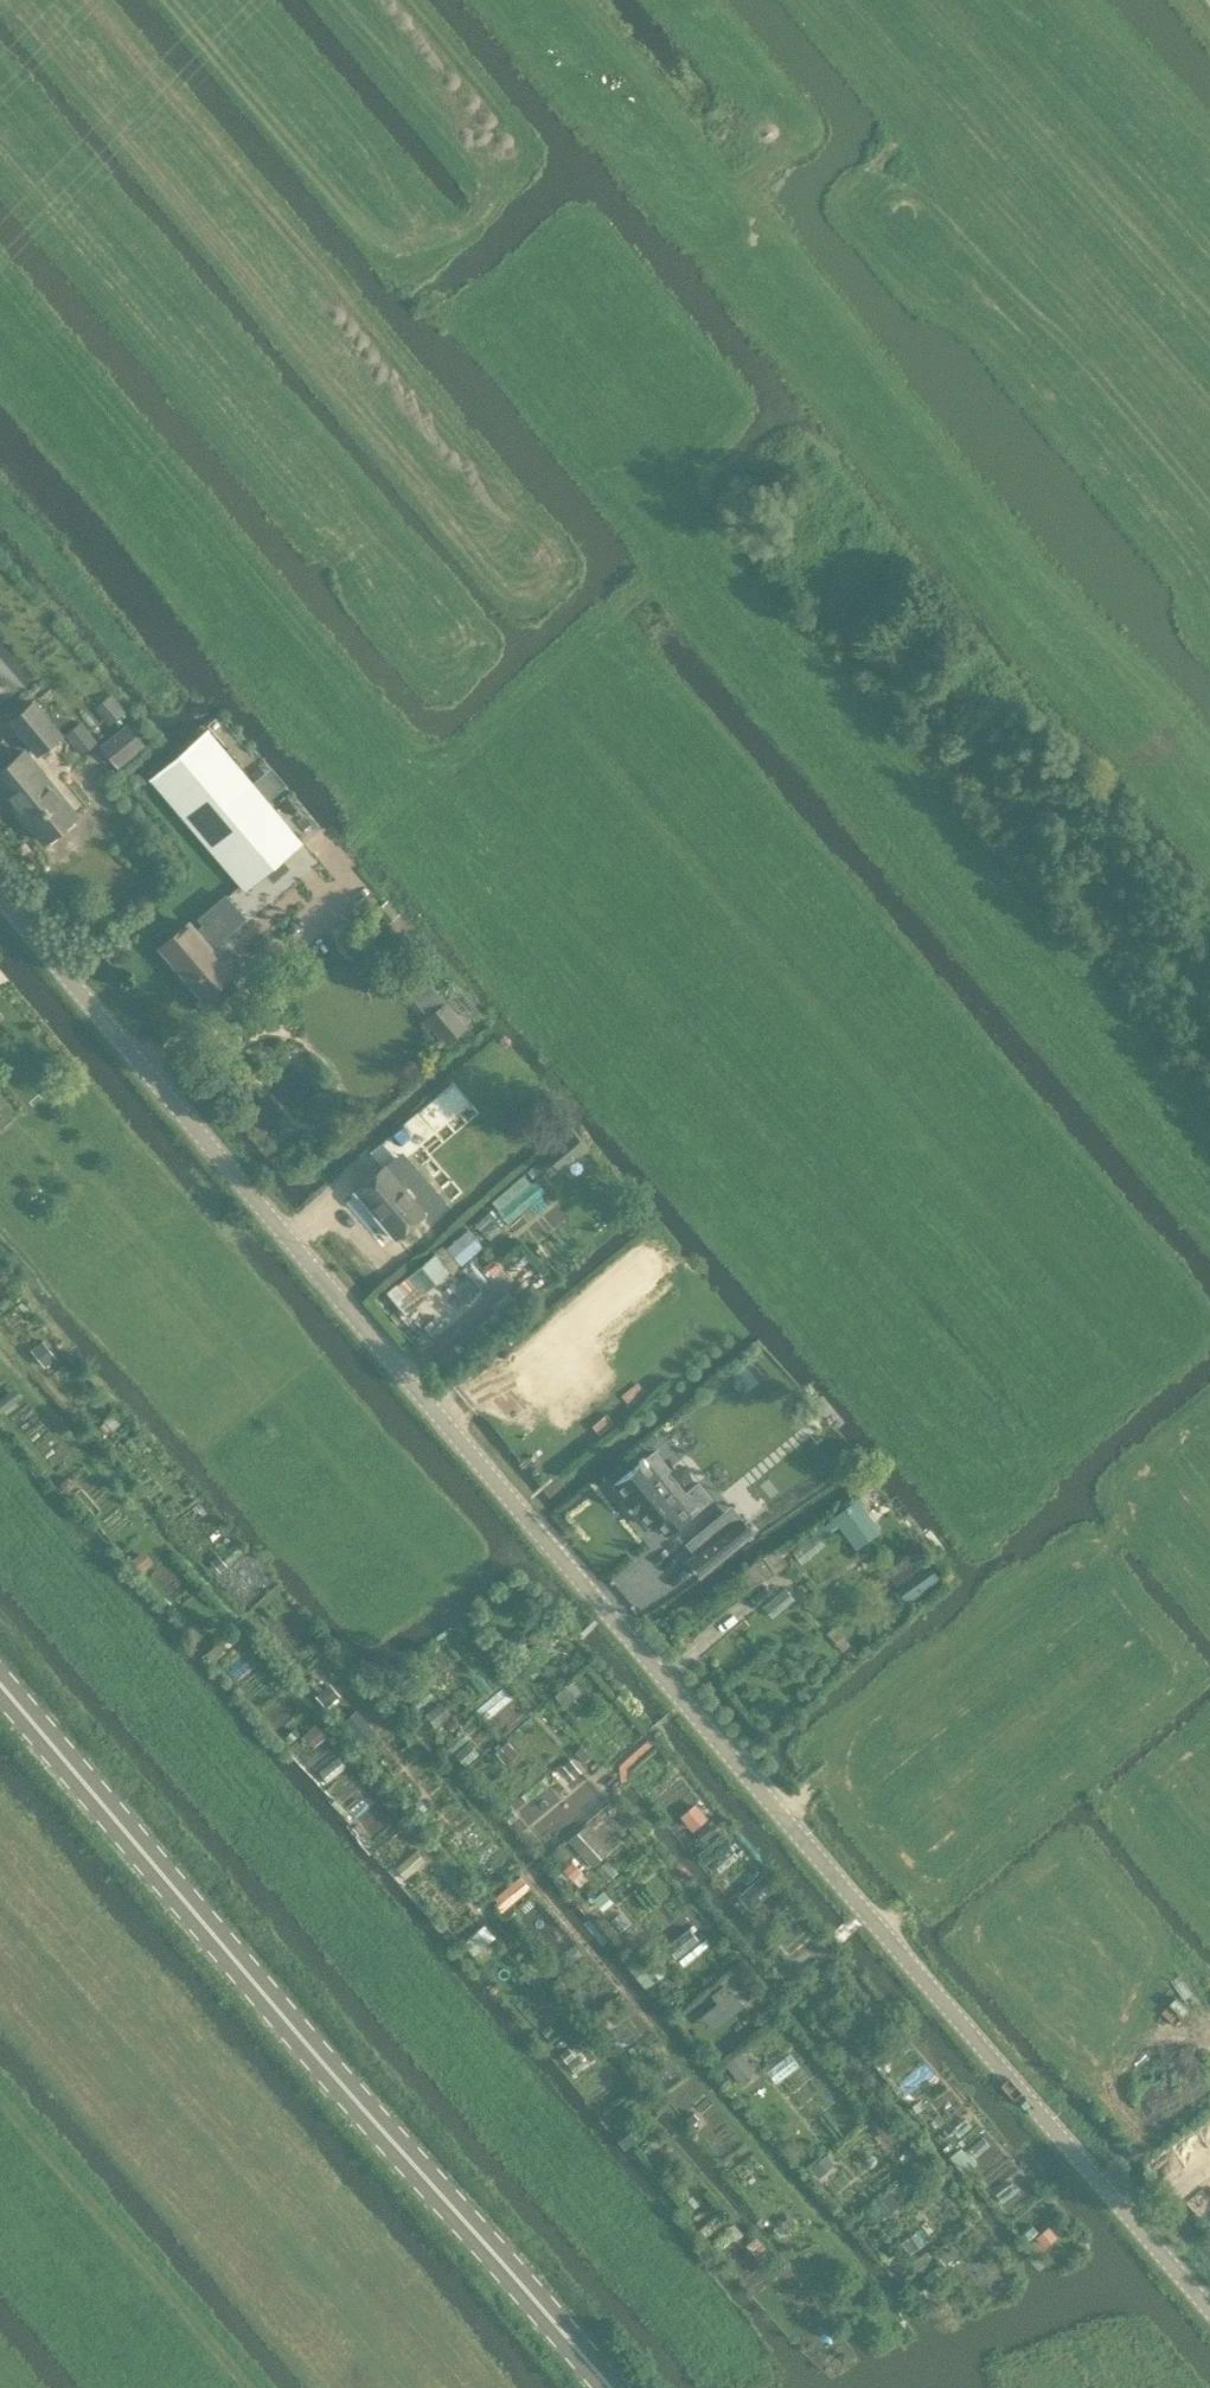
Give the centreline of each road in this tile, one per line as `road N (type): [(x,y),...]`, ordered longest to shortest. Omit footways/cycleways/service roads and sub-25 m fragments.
road 1 (tertiary): [(1209,2317),(0,907)]
road 2 (secondary): [(612,2387),(0,1680)]

